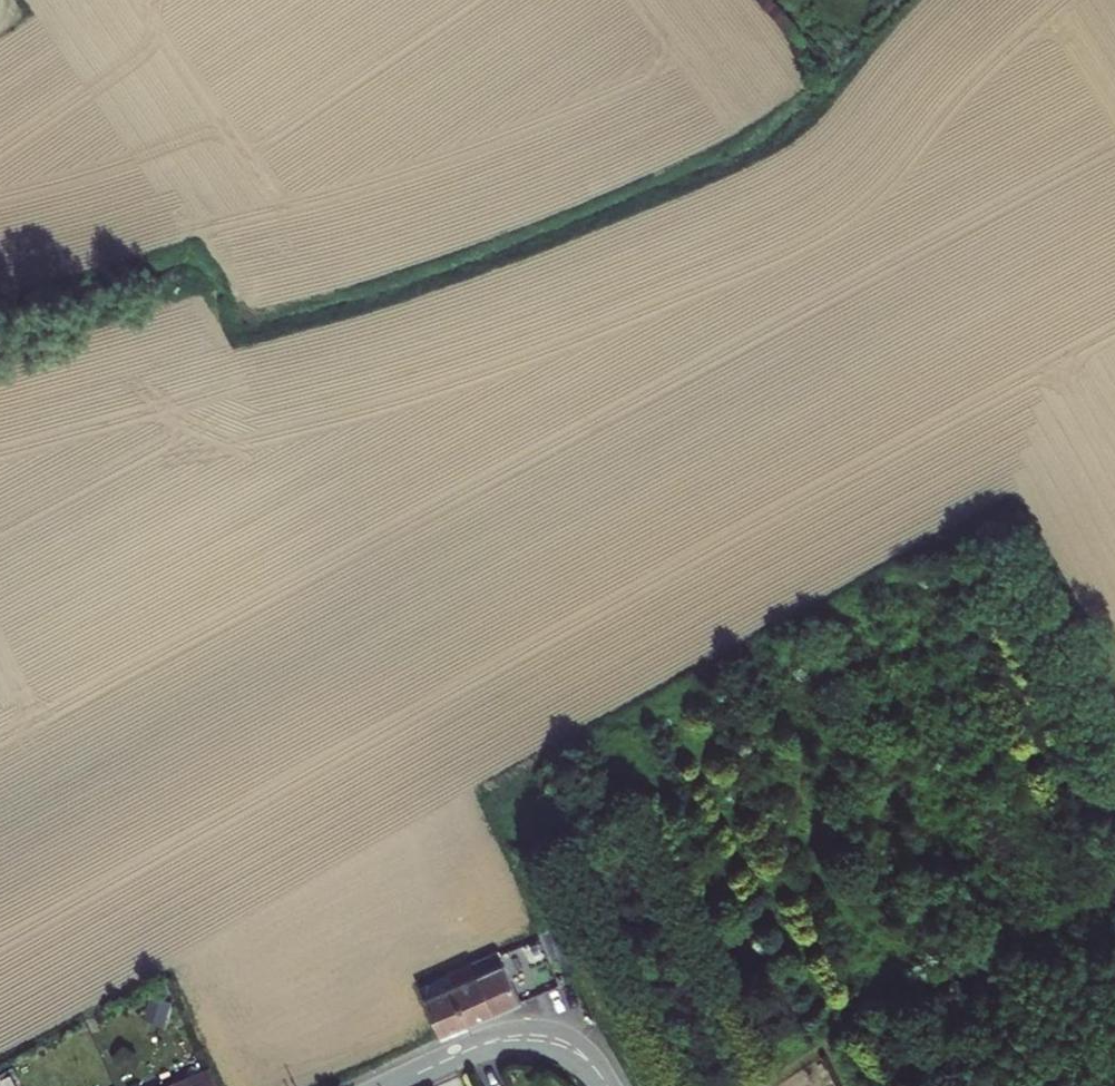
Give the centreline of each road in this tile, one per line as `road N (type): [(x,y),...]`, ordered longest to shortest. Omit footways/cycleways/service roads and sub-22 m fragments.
road 1 (unclassified): [(387,1085),(491,1042),(522,1037),(570,1047),(606,1085)]

